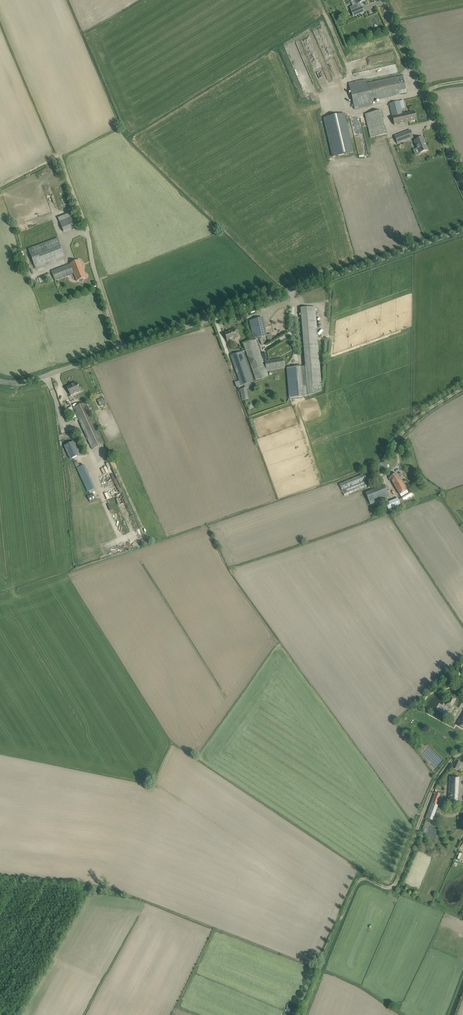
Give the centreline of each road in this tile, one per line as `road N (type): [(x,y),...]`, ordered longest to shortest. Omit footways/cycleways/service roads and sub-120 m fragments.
road 1 (unclassified): [(0,381),(30,381),(462,229)]
road 2 (track): [(462,755),(433,790),(397,882),(387,888),(364,879),(355,887),(303,1014)]
road 3 (unclassified): [(462,182),(382,0)]

